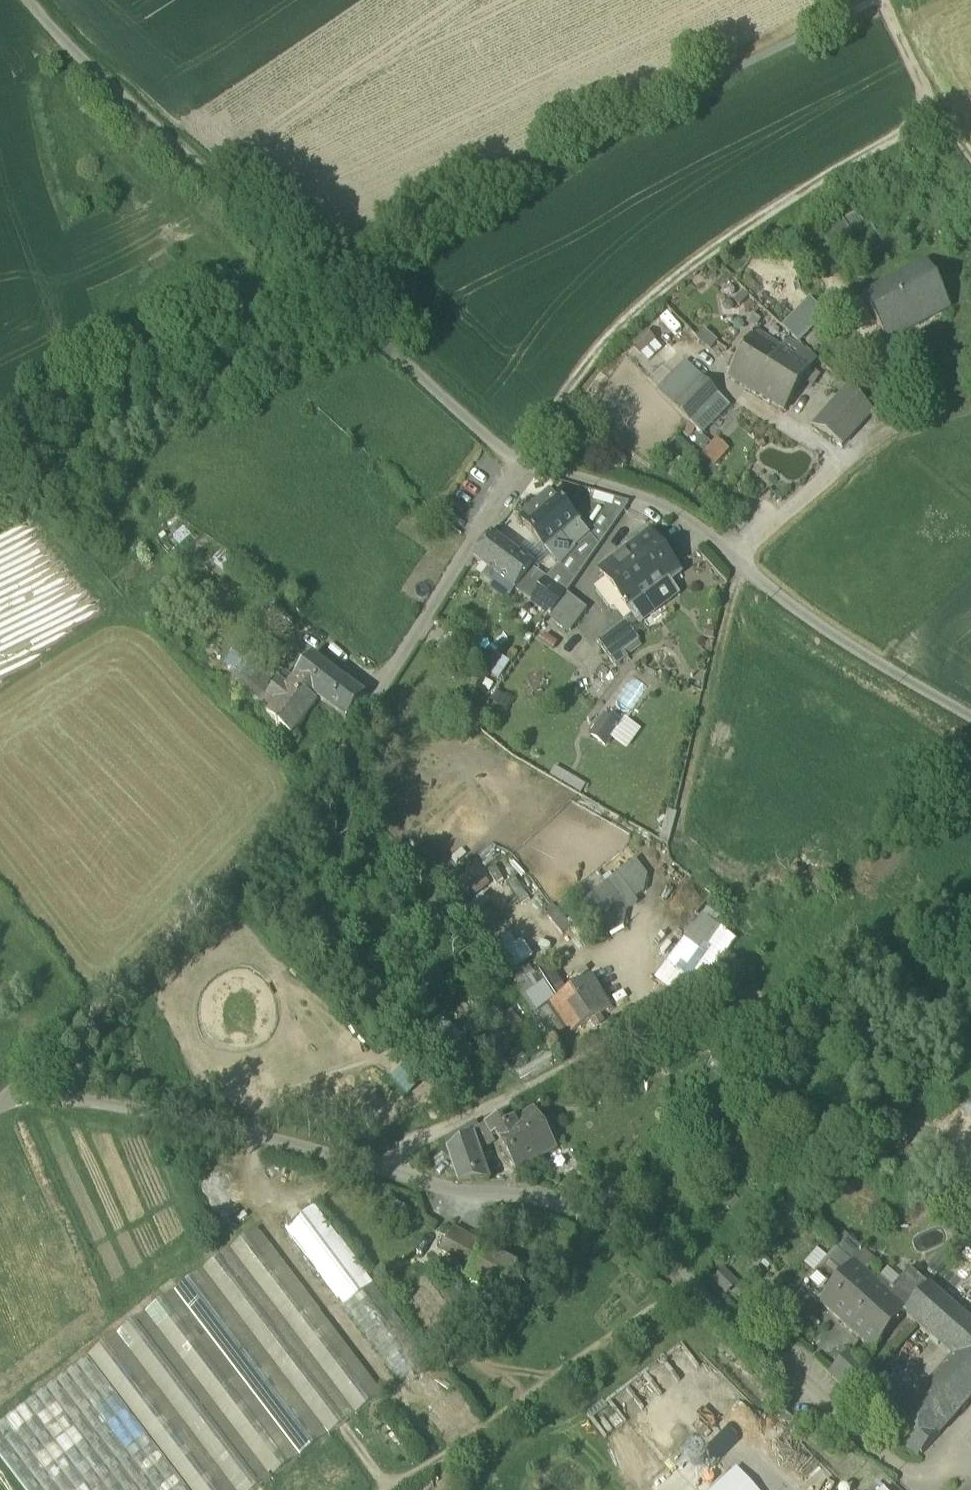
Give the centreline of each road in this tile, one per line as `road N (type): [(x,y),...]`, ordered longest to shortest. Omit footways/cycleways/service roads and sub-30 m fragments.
road 1 (residential): [(20,1083),(457,1193),(567,1208),(637,1241),(683,1277),(878,1455),(923,1474),(946,1456),(970,1461)]
road 2 (residential): [(20,1083),(234,883),(327,780),(521,466)]
road 3 (track): [(885,0),(933,108),(804,187),(572,383),(521,466)]
road 4 (residential): [(970,718),(873,662),(701,531),(634,497),(521,466)]
road 5 (track): [(315,274),(44,31),(23,0)]
road 6 (residential): [(521,466),(315,274)]
road 7 (track): [(397,1175),(535,1085)]

